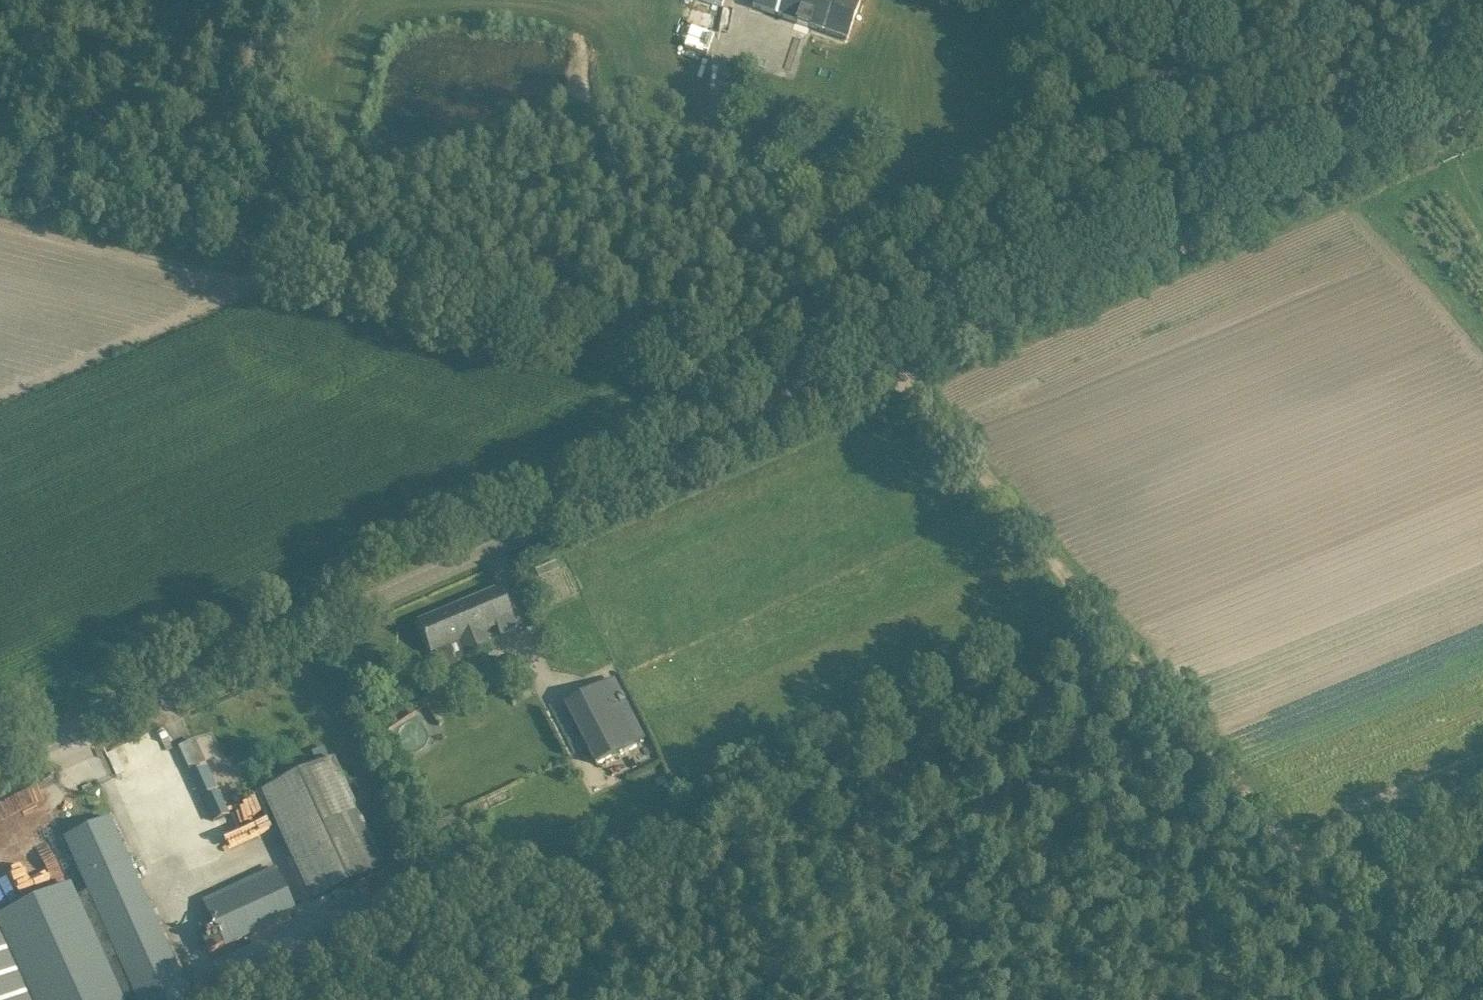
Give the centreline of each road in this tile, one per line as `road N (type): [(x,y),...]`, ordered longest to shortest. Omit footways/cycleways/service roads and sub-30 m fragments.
road 1 (unclassified): [(813,399),(0,754)]
road 2 (track): [(323,999),(395,931),(1107,624)]
road 3 (track): [(813,399),(0,193)]
road 4 (track): [(894,363),(1422,999)]
road 5 (unclassified): [(813,399),(1482,108)]

